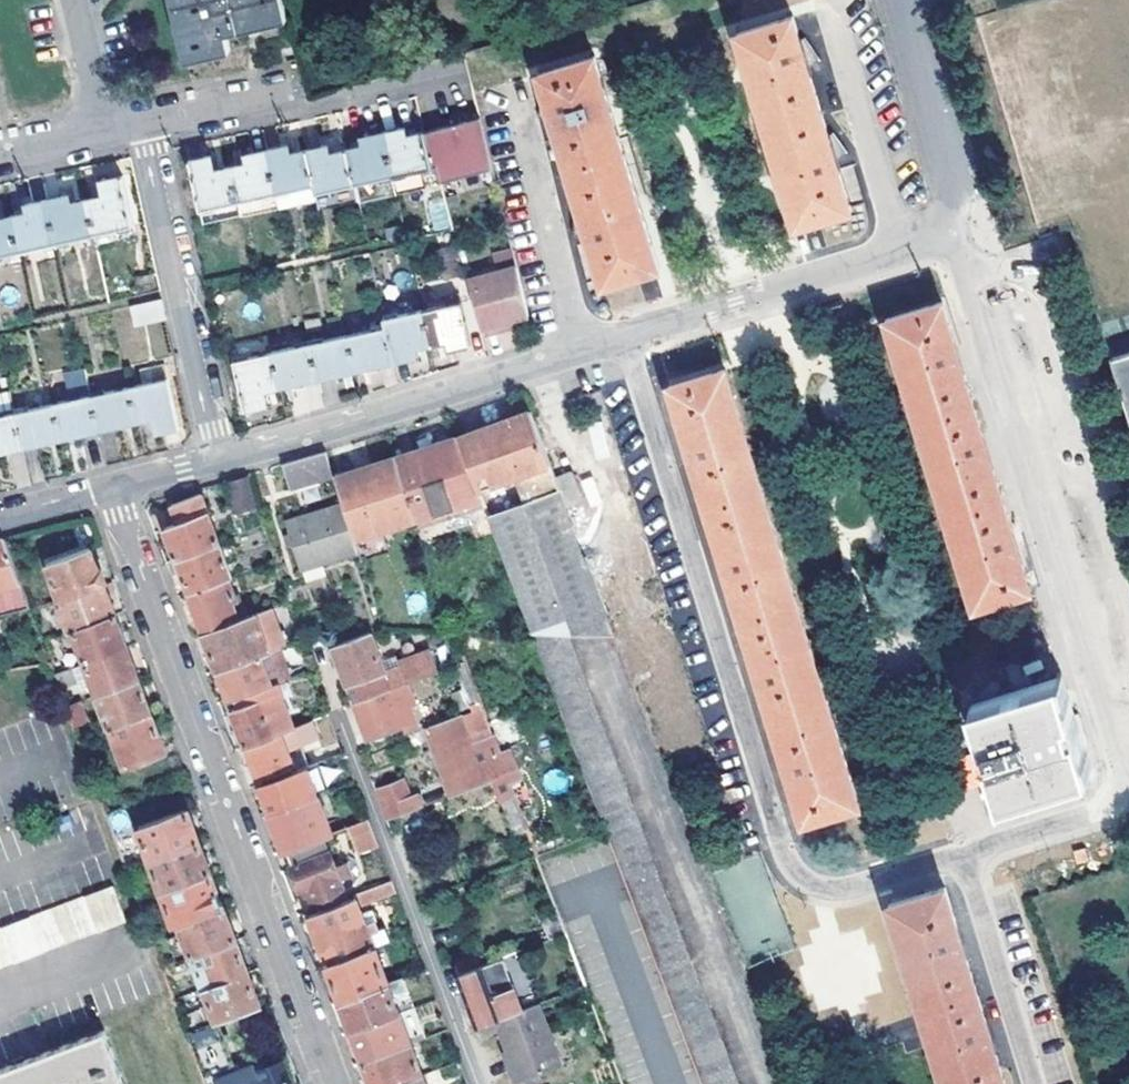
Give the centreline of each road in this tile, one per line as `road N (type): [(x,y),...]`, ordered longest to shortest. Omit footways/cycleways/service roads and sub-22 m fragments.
road 1 (residential): [(626,334),(795,872),(841,890),(958,855)]
road 2 (residential): [(333,1083),(110,487)]
road 3 (residential): [(982,276),(970,296),(1123,802)]
road 4 (residential): [(217,460),(626,334)]
road 5 (residential): [(478,1083),(332,692)]
road 6 (residential): [(1128,561),(1046,295),(1011,270),(982,276)]
road 7 (residential): [(217,460),(141,124)]
road 8 (residential): [(141,124),(275,93),(305,107),(467,71)]
road 9 (residential): [(626,334),(925,242),(939,229)]
road 10 (residential): [(1030,1083),(958,855)]
road 11 (residential): [(939,229),(950,206),(950,171),(901,0)]
road 12 (residential): [(958,855),(1123,802)]
road 13 (residential): [(0,154),(141,124)]

